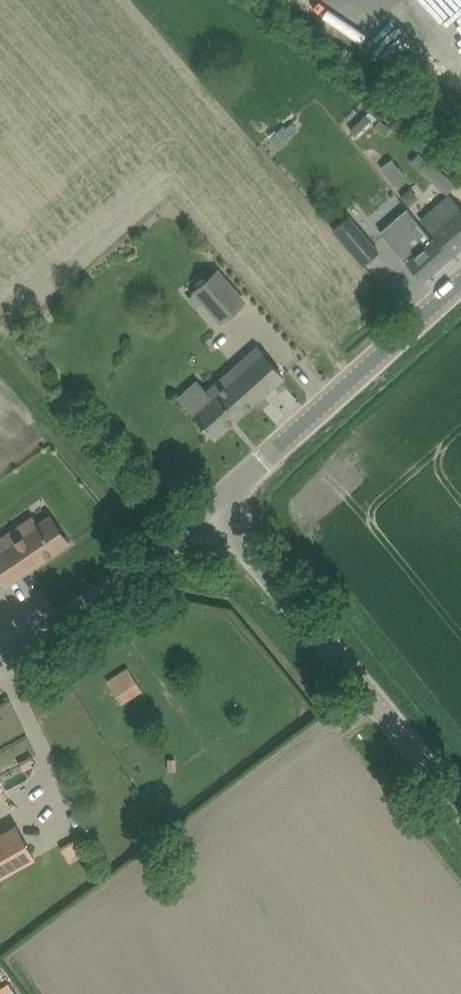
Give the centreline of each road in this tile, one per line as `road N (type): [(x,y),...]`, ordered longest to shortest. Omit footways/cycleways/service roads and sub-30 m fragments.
road 1 (tertiary): [(460,808),(214,507)]
road 2 (tertiary): [(214,507),(460,282)]
road 3 (tertiary): [(0,662),(214,507)]

